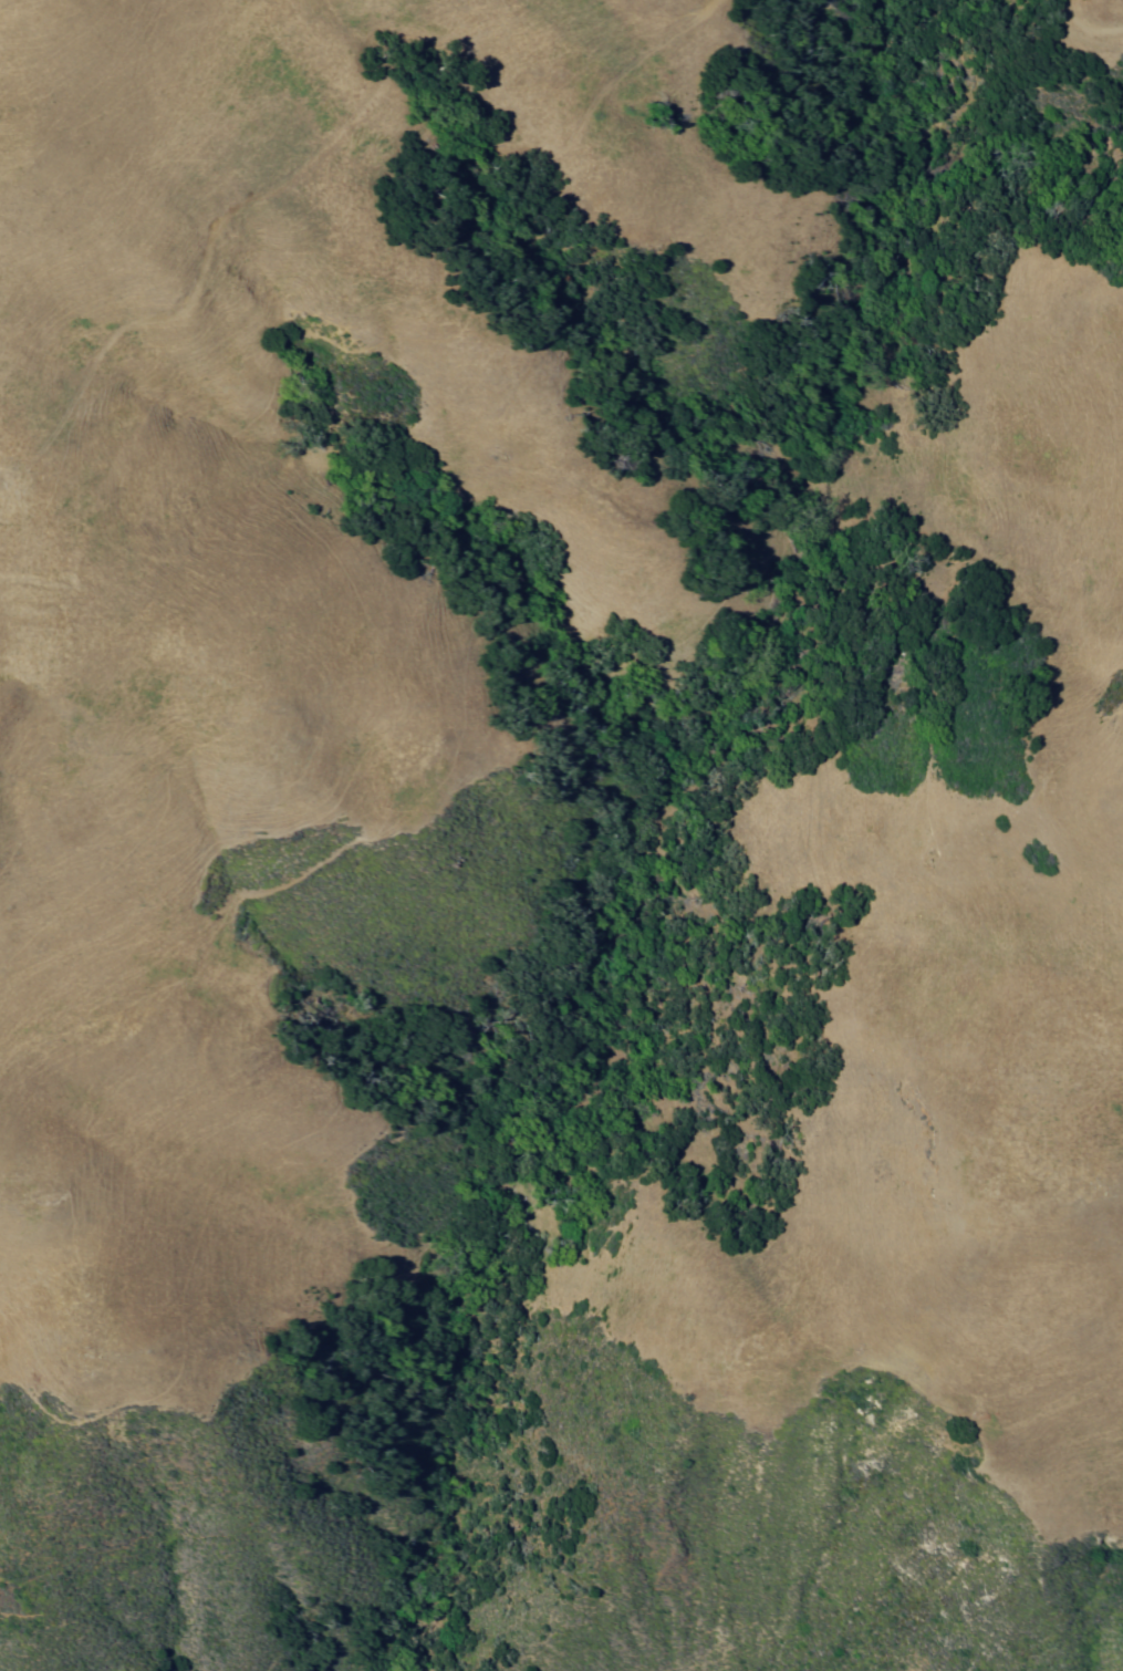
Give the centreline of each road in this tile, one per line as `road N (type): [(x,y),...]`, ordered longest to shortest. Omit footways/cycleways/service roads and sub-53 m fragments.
road 1 (track): [(720,0),(595,104),(564,153),(541,145),(468,51),(436,40),(406,51),(365,112),(293,179),(246,205),(222,229),(184,318),(123,332),(45,449),(20,476),(0,475)]

